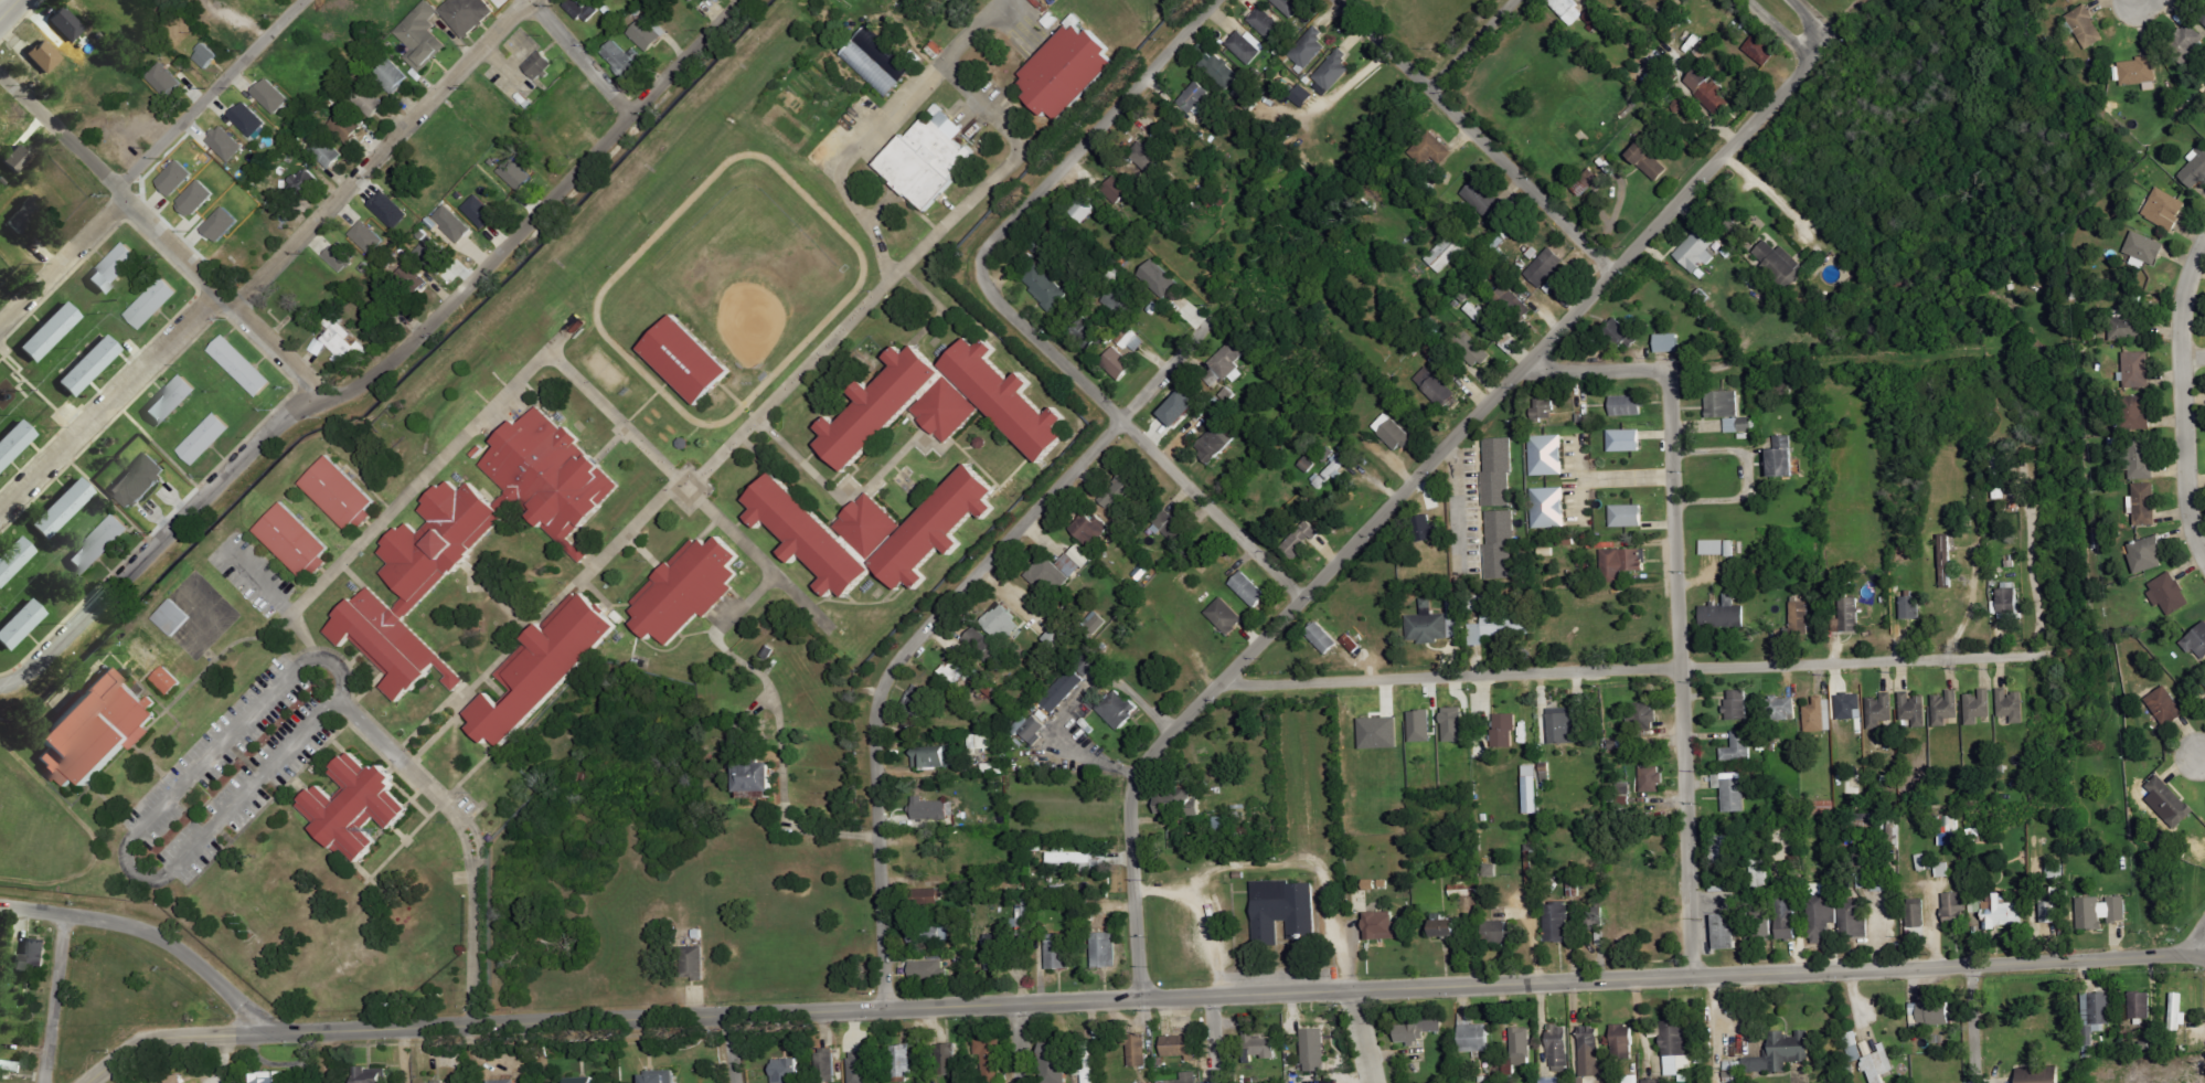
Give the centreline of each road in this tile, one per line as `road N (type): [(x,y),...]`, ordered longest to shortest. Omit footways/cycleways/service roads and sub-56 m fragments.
road 1 (residential): [(1142,999),(1129,815),(1150,758),(1811,59)]
road 2 (tertiary): [(91,1082),(131,1049),(162,1039),(1142,999)]
road 3 (tertiary): [(1142,999),(2204,959)]
road 4 (residential): [(0,687),(43,660),(281,421),(371,379),(422,335),(738,0)]
road 5 (residential): [(1224,677),(1240,683),(2049,656)]
road 6 (residential): [(885,1008),(874,740),(884,681),(927,624),(1214,318)]
road 7 (residential): [(0,516),(201,310),(257,283),(533,0)]
road 8 (residential): [(1693,977),(1670,368)]
road 9 (residential): [(0,77),(328,399)]
road 10 (residential): [(982,273),(992,296),(1302,599)]
road 11 (residential): [(0,327),(117,209),(129,177),(308,0)]
road 12 (residential): [(1339,0),(1612,275)]
road 13 (residential): [(982,273),(982,258),(1003,229),(1213,0)]
road 14 (residential): [(2204,558),(2190,523),(2181,359),(2183,301),(2204,240)]
road 15 (residential): [(0,907),(152,933),(273,1031)]
road 16 (residential): [(45,1082),(66,915)]
road 17 (track): [(1211,996),(1211,946),(1200,913),(1181,895),(1133,883)]
road 18 (residential): [(629,114),(530,0)]
road 19 (track): [(1670,368),(1722,365),(1739,355),(1747,337),(1728,287)]
road 20 (residential): [(1532,357),(1556,372),(1670,368)]
road 21 (residential): [(1429,87),(1513,0)]

